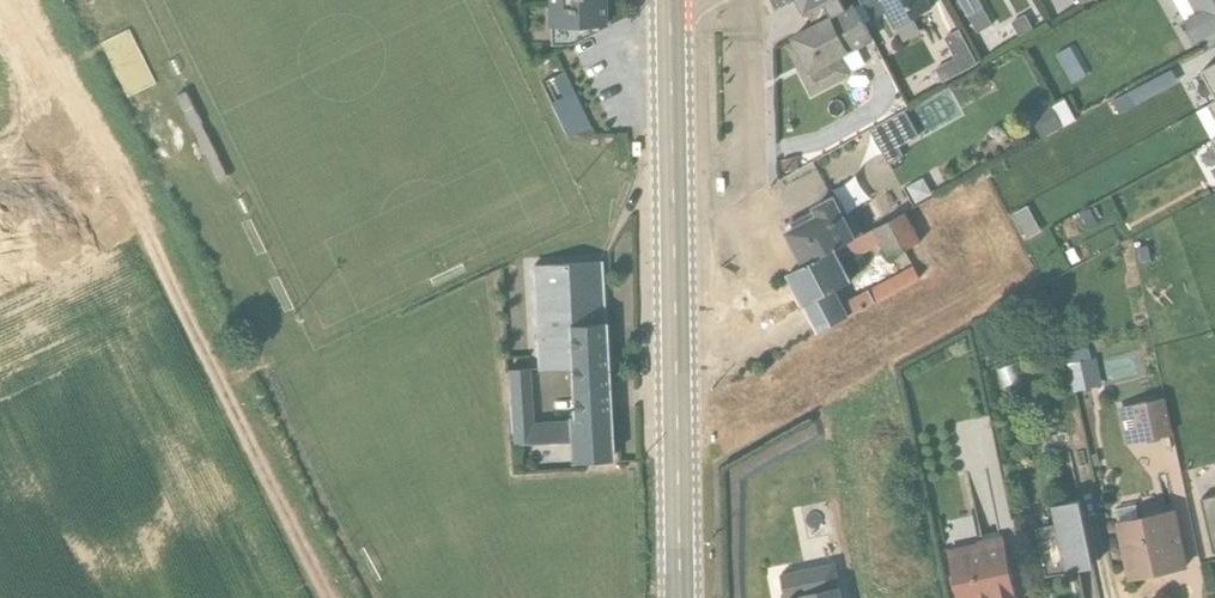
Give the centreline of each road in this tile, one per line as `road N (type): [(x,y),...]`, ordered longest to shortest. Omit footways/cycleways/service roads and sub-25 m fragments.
road 1 (primary): [(679,597),(668,0)]

